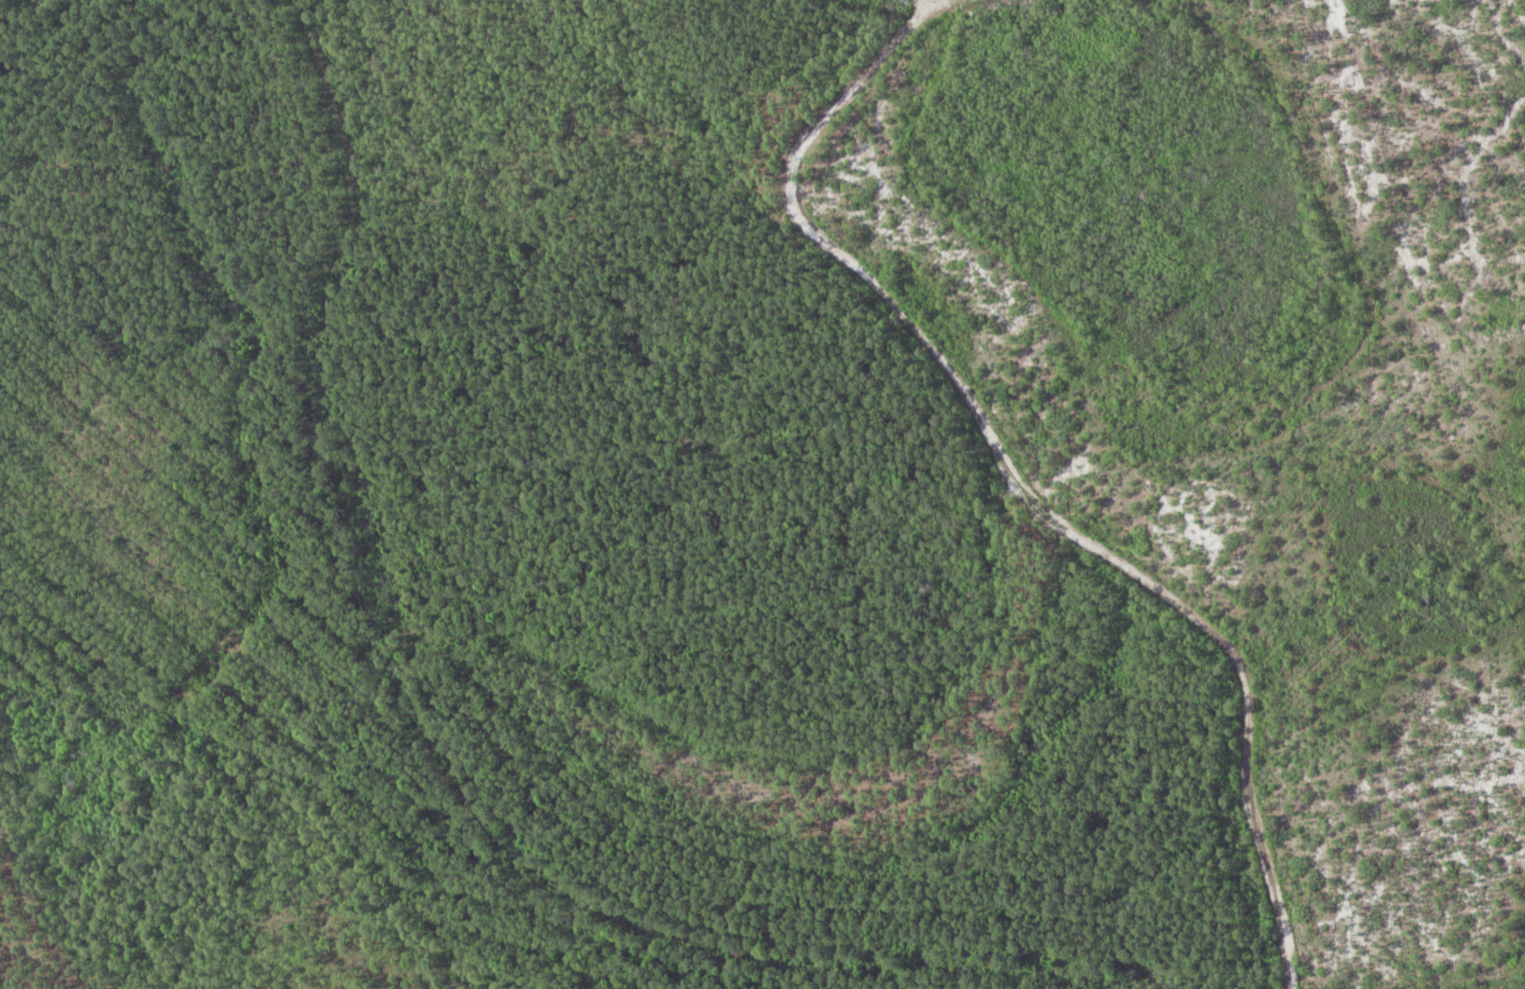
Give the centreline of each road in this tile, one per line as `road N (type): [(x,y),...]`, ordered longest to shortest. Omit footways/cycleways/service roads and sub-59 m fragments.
road 1 (residential): [(1289,988),(1295,944),(1261,850),(1220,655),(1204,640),(1198,609),(1145,547),(1087,506),(867,392),(756,305),(724,253),(711,146),(726,135),(730,74),(780,27),(786,0)]

